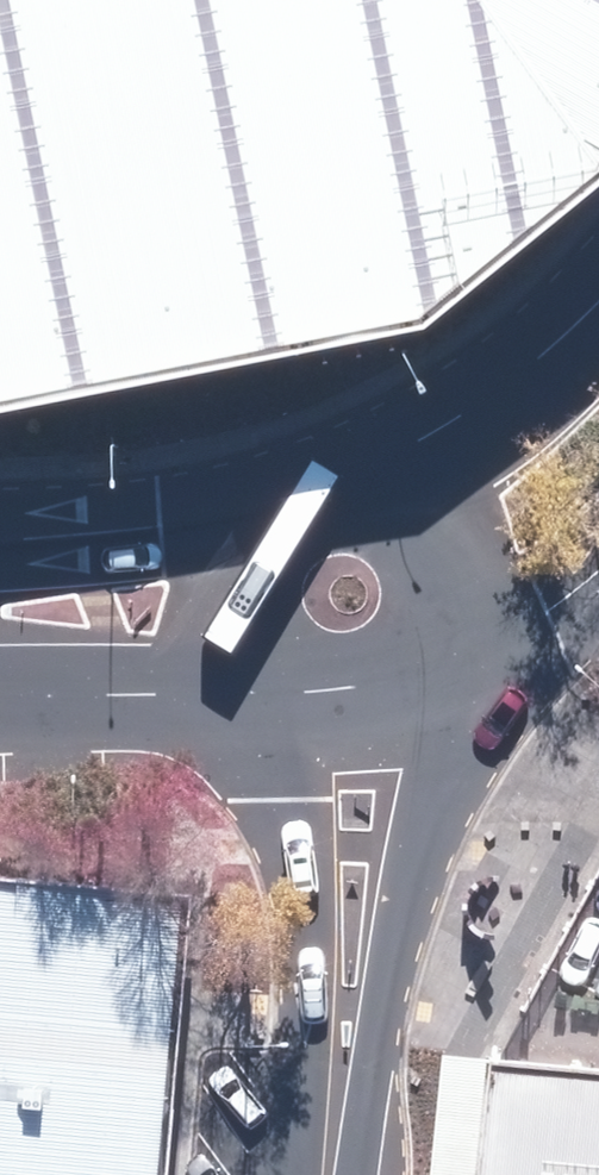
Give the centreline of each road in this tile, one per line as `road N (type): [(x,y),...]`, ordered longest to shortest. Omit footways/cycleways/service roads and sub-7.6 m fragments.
road 1 (secondary): [(428,709),(347,1174)]
road 2 (secondary): [(309,1174),(298,938),(269,725)]
road 3 (secondary): [(394,478),(598,301)]
road 4 (secondary): [(394,478),(438,508),(465,548),(477,610),(450,686)]
road 5 (secondary): [(237,701),(122,690),(0,663)]
road 6 (secondary): [(0,580),(94,549),(219,532)]
road 7 (secondary): [(219,532),(259,490),(303,470),(347,466),(394,478)]
road 8 (secondary): [(598,579),(538,632),(450,686)]
road 9 (secondary): [(237,701),(210,661),(200,625),(201,577),(219,532)]
road 10 (secondary): [(428,709),(363,741),(315,741),(269,725)]

